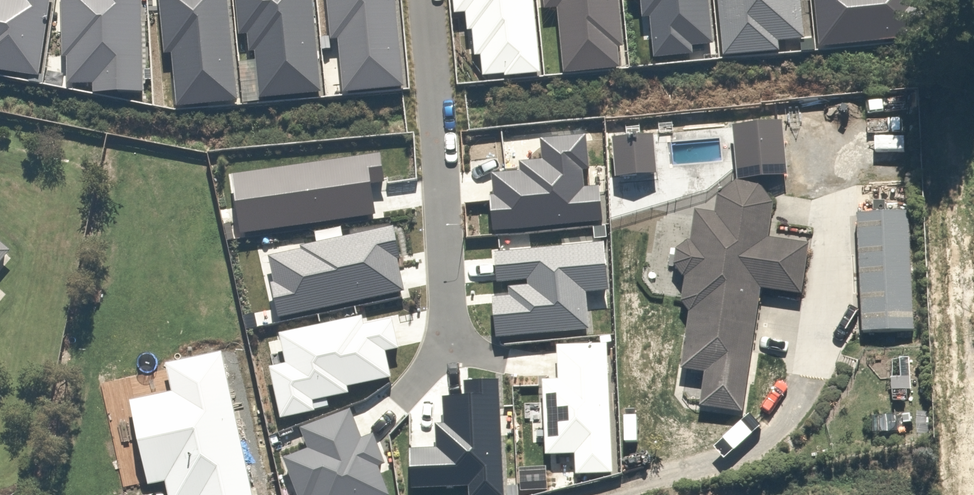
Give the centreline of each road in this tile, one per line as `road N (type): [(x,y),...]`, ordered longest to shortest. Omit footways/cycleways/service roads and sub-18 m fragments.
road 1 (residential): [(446,329),(428,0)]

